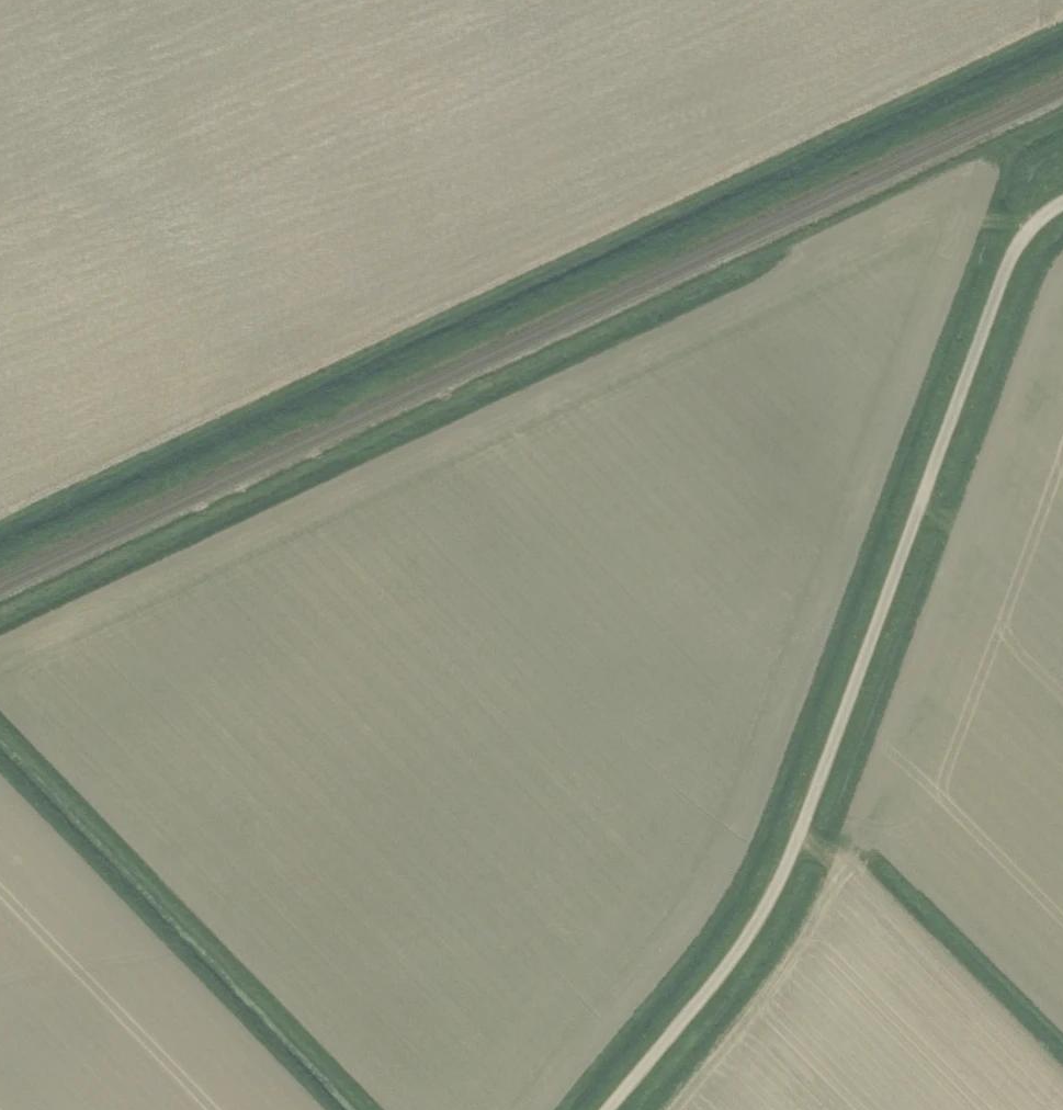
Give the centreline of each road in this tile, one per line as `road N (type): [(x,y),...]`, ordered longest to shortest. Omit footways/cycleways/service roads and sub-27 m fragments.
road 1 (unclassified): [(607,1109),(722,972),(790,858),(989,307),(1016,244),(1062,201)]

